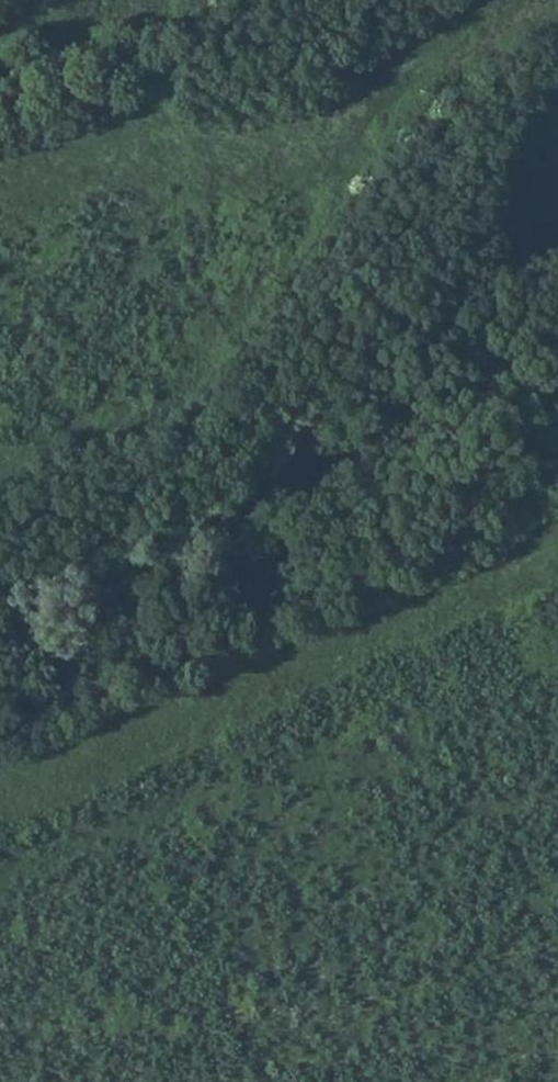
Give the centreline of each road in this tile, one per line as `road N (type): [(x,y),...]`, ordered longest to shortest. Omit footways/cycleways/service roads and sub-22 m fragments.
road 1 (track): [(557,1054),(431,1081)]

